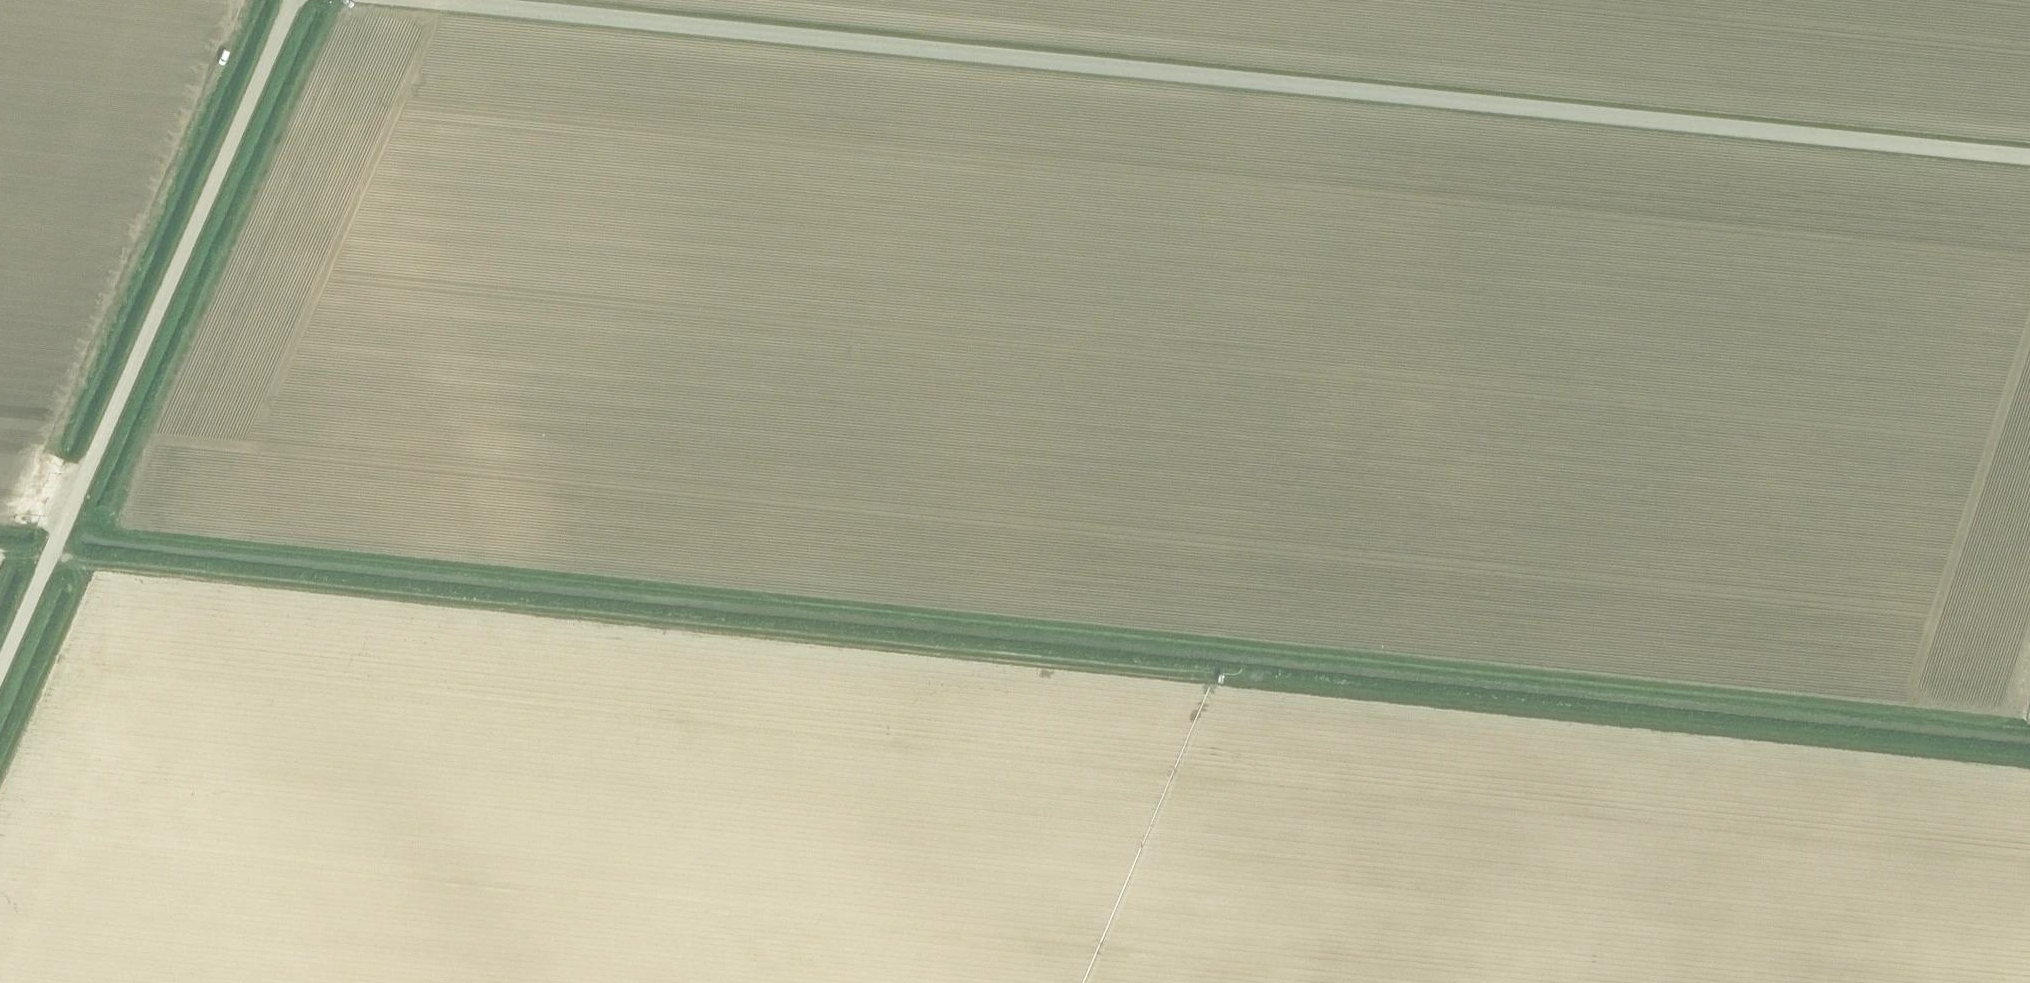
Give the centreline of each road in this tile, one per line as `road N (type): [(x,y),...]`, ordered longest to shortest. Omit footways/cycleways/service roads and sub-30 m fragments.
road 1 (unclassified): [(417,0),(2029,165)]
road 2 (unclassified): [(0,677),(297,0)]

